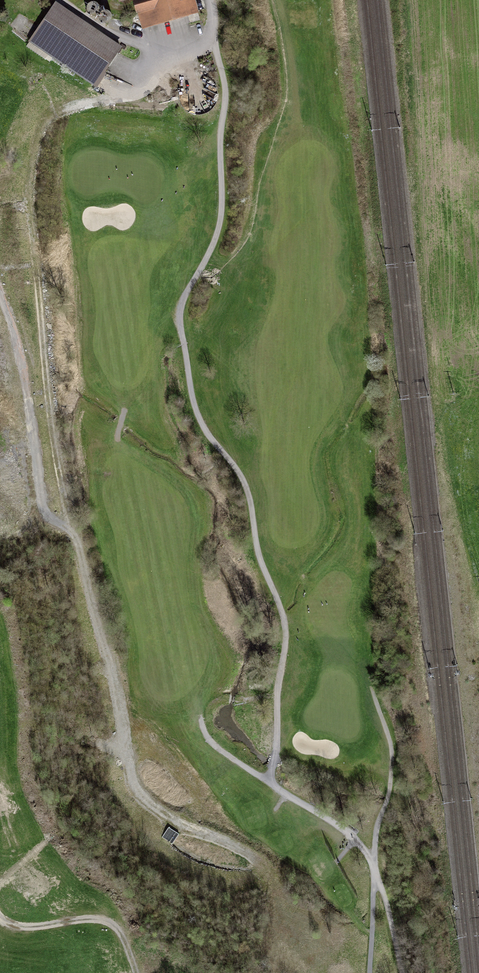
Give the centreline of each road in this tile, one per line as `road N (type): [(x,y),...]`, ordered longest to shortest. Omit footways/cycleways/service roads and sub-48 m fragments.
road 1 (track): [(402,972),(375,870),(356,842),(272,785),(287,637),(281,607),(253,541),(243,477),(199,418),(176,315),(210,251),(215,219),(221,104),(208,32)]
road 2 (track): [(22,519),(29,503),(35,349),(16,254),(31,156)]
road 3 (track): [(22,519),(48,519),(82,542),(132,753)]
road 4 (track): [(375,870),(377,824),(394,772),(371,666)]
road 5 (track): [(205,0),(208,32),(196,49),(168,57),(142,55),(61,0)]
road 6 (track): [(272,785),(211,740),(201,718),(231,698),(277,696)]

